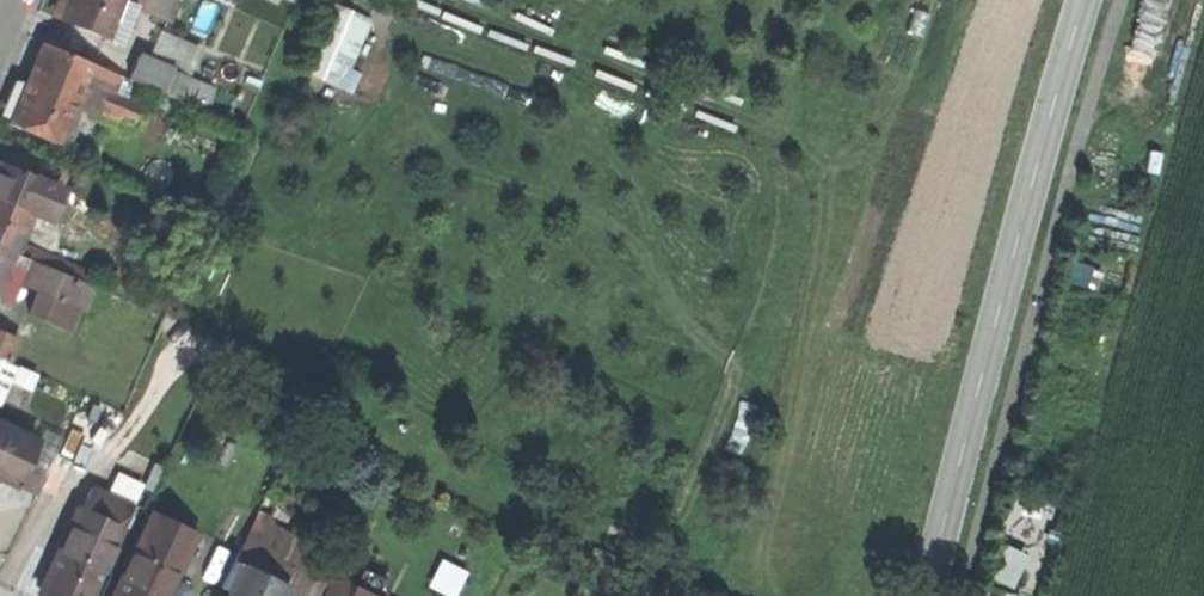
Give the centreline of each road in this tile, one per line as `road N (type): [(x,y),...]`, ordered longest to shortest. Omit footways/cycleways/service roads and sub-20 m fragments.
road 1 (tertiary): [(1086,0),(927,595)]
road 2 (track): [(730,595),(698,586),(674,561),(676,537),(737,382),(780,232),(788,157)]

